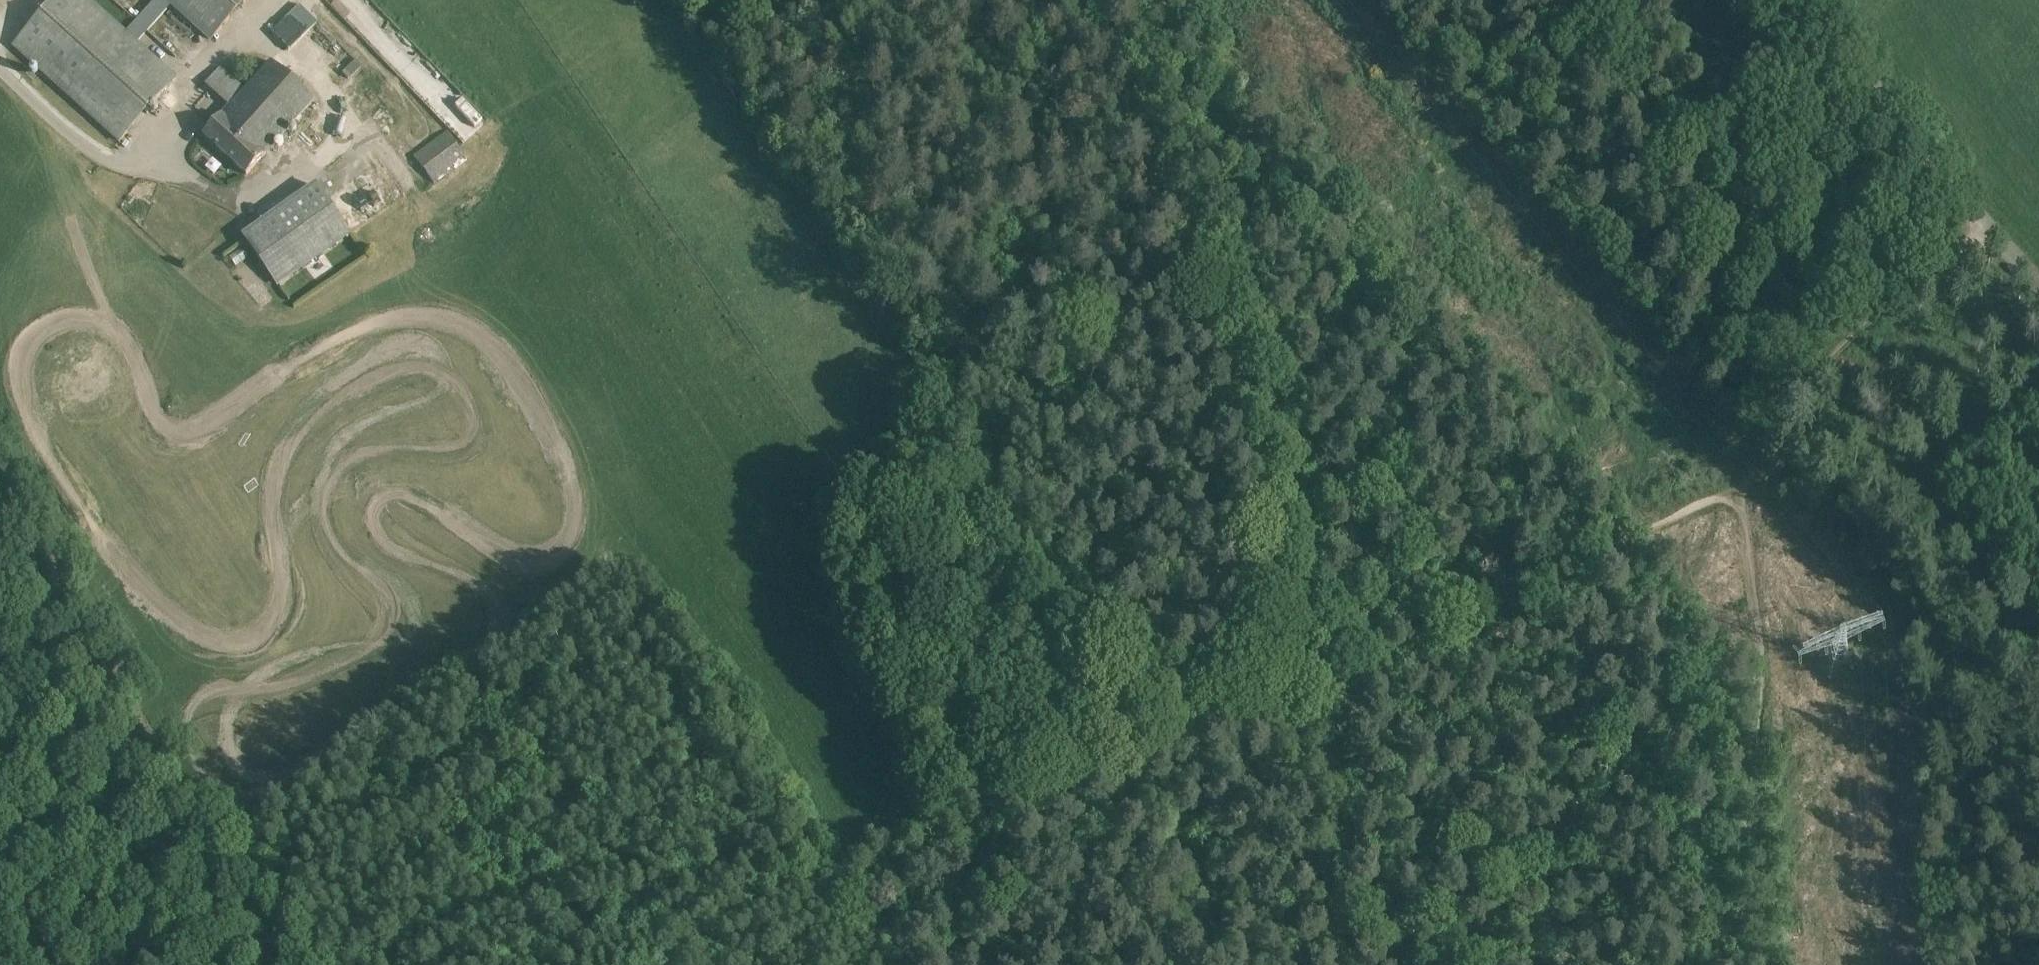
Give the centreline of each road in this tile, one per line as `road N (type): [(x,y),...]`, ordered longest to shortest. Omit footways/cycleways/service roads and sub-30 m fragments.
road 1 (unclassified): [(2038,276),(1859,70),(1819,0)]

